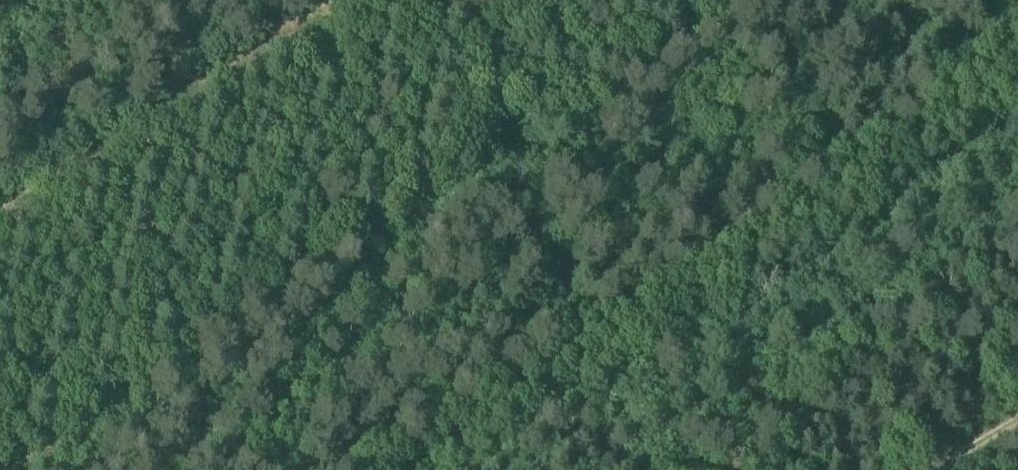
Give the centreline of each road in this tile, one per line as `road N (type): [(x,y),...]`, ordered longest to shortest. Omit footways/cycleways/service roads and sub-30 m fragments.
road 1 (track): [(1017,169),(457,469)]
road 2 (track): [(351,0),(0,221)]

